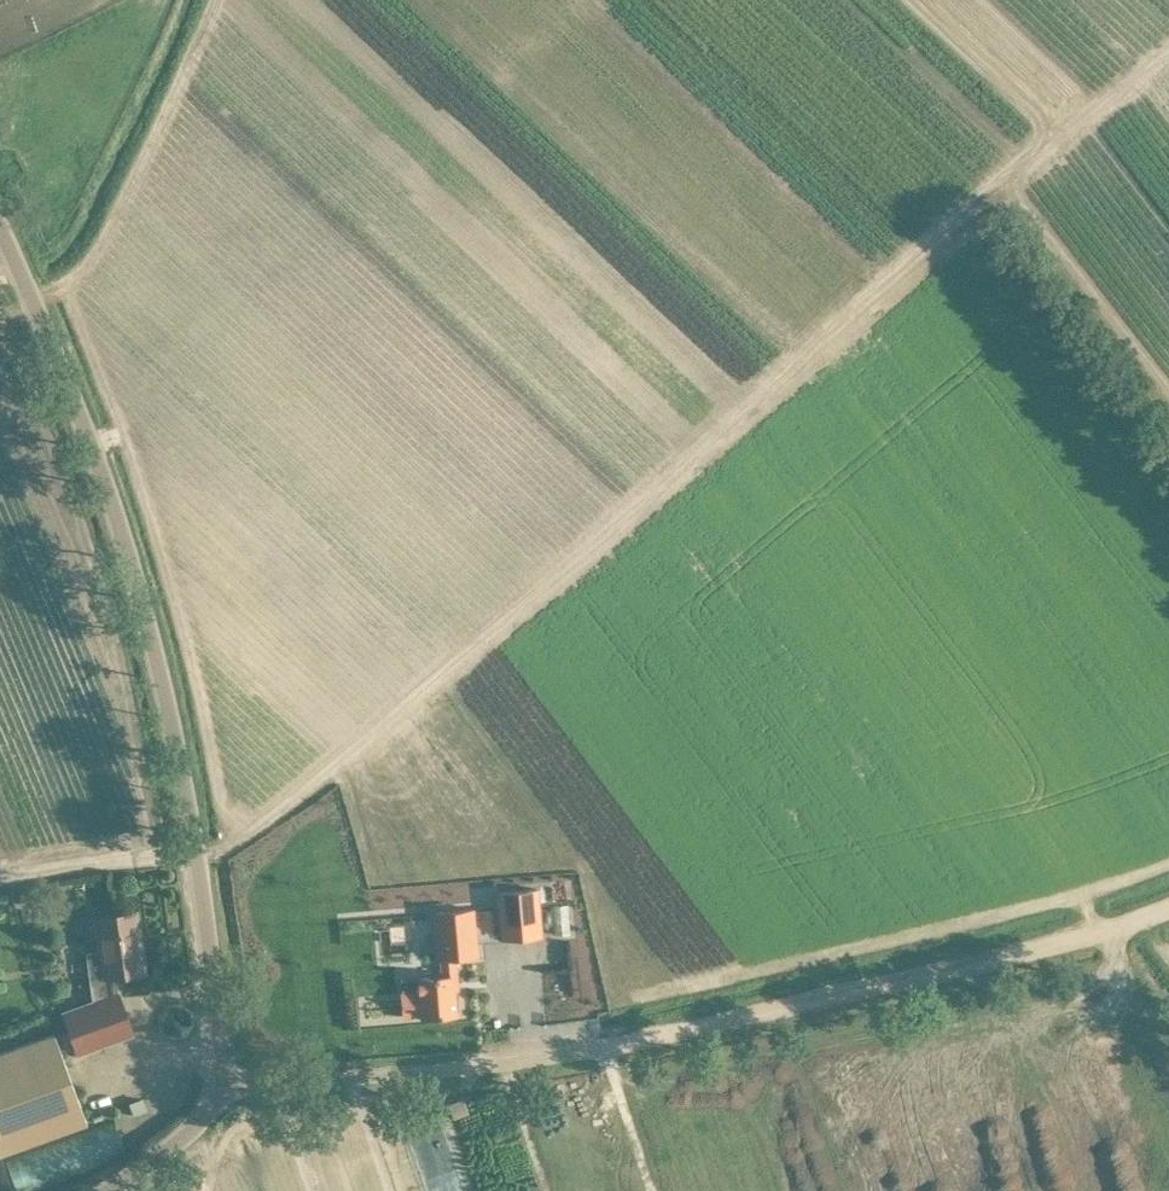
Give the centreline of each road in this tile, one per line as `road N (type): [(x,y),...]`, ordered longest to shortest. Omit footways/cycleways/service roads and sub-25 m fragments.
road 1 (unclassified): [(226,1086),(204,871),(147,596),(91,429),(0,215)]
road 2 (track): [(521,1057),(734,1025),(1168,909)]
road 3 (unclassified): [(226,1086),(367,1066),(521,1057)]
road 4 (unclassified): [(105,1190),(151,1161),(226,1086)]

